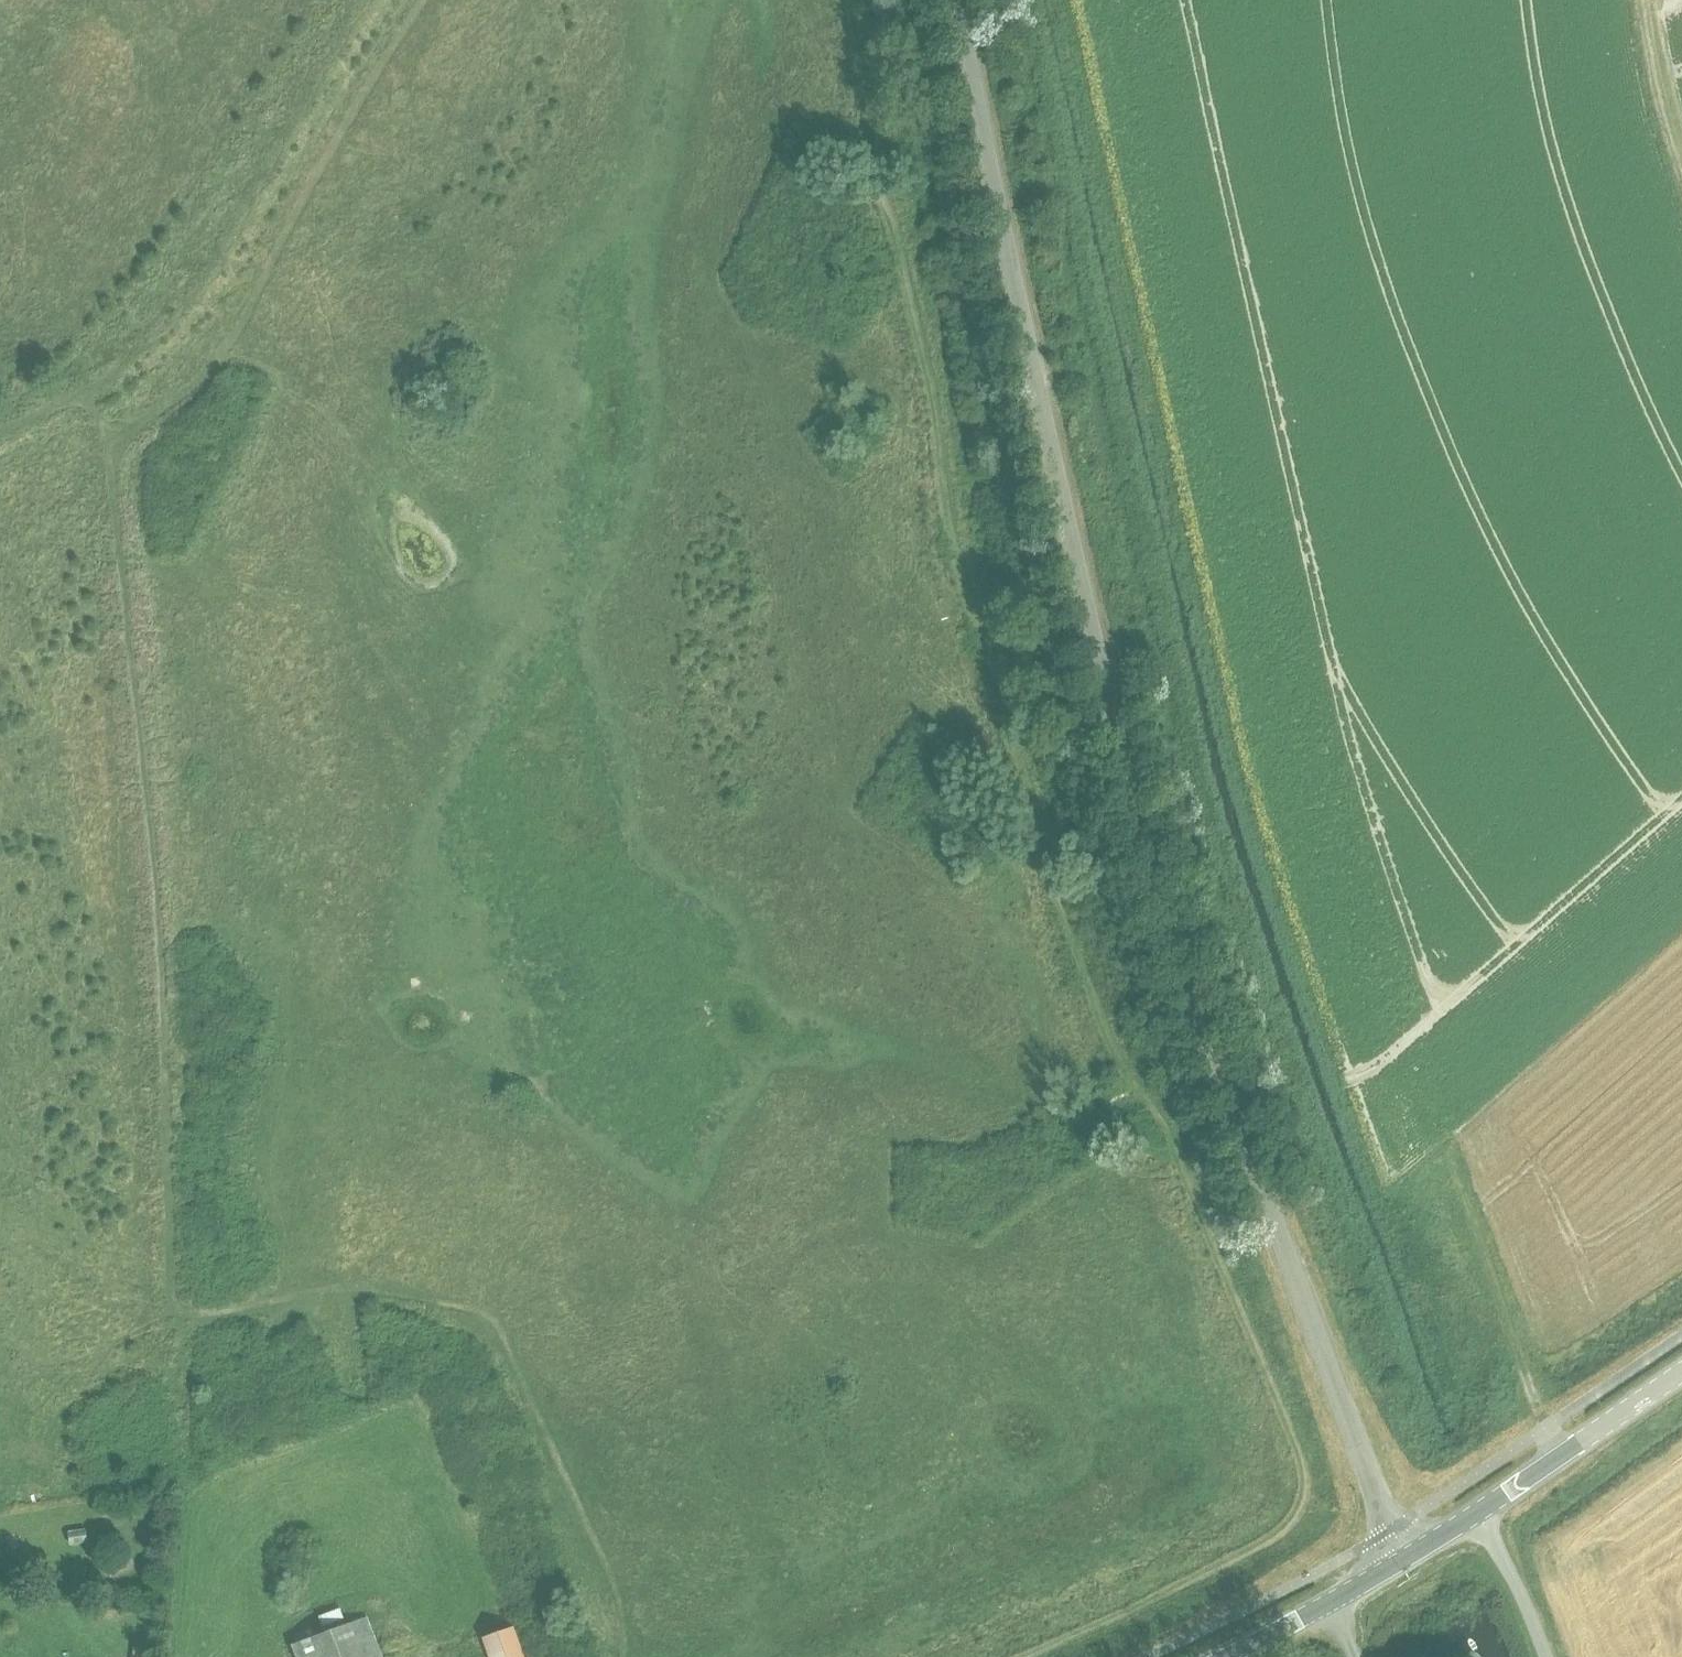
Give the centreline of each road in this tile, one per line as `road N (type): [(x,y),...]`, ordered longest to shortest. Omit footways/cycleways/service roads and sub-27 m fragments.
road 1 (track): [(844,0),(866,143),(941,427),(965,583),(1049,872),(1122,1065),(1187,1179),(1303,1459),(1306,1500),(1288,1536),(1031,1656)]
road 2 (unclassified): [(1399,1561),(1153,868),(1085,604),(961,0)]
road 3 (tertiary): [(1474,1514),(1681,1371)]
road 4 (tertiary): [(1225,1656),(1399,1561)]
road 5 (track): [(321,164),(425,0)]
road 6 (unclassified): [(1544,1656),(1507,1566),(1474,1514)]

